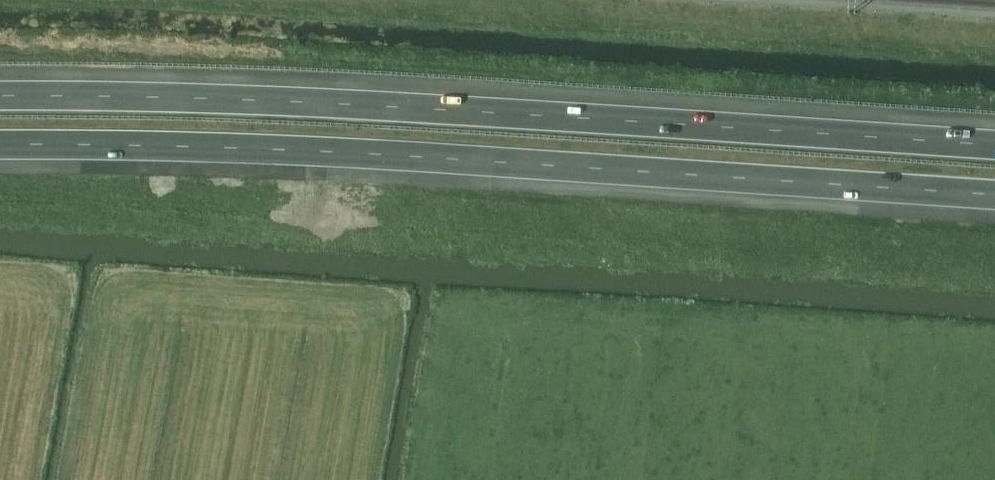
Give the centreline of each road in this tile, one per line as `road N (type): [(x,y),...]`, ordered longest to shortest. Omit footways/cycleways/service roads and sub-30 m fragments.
road 1 (motorway): [(0,143),(447,158),(994,194)]
road 2 (motorway): [(994,148),(444,111),(0,98)]

